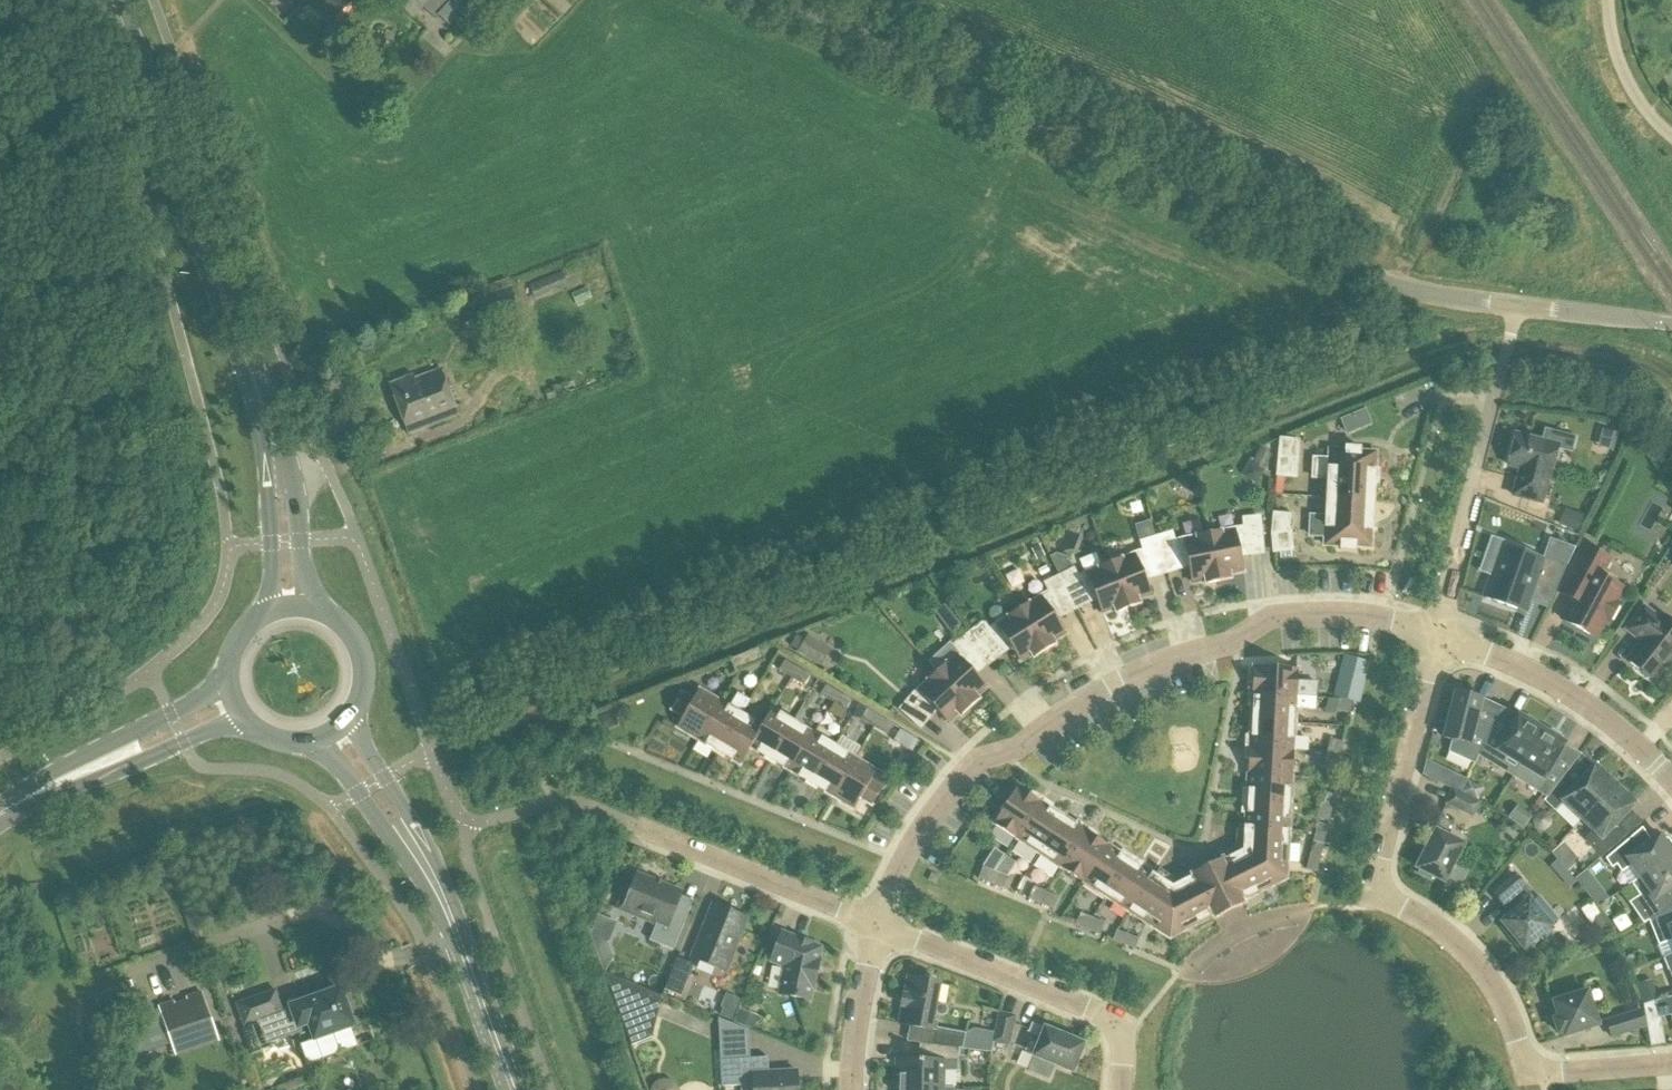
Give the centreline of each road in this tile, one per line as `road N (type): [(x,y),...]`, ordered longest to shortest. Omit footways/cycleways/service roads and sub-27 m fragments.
road 1 (unclassified): [(1517,306),(1372,279),(783,0)]
road 2 (residential): [(877,925),(924,835),(979,766),(1024,751),(1117,689),(1230,649),(1275,620),(1349,618),(1439,633)]
road 3 (residential): [(1671,1062),(1525,1072),(1505,1011),(1468,955),(1384,898),(1380,855),(1439,633)]
road 4 (primary): [(263,403),(113,0)]
road 5 (residential): [(1439,633),(1517,306)]
road 6 (residential): [(1120,1089),(1124,1034),(1117,1025),(877,925)]
road 7 (residential): [(1439,633),(1539,684),(1617,736),(1671,793)]
road 8 (tertiary): [(461,949),(422,841),(345,718)]
road 9 (residential): [(877,925),(636,828)]
road 10 (tertiary): [(312,737),(390,837),(461,949)]
road 11 (primary): [(231,681),(43,782),(13,807)]
road 12 (primary): [(13,807),(244,713)]
road 13 (primary): [(312,611),(295,493),(263,403)]
road 14 (primary): [(263,403),(272,545),(267,616)]
road 15 (residential): [(850,1089),(877,925)]
road 16 (unclassified): [(1671,135),(1621,77),(1603,0)]
road 17 (unclassified): [(1671,324),(1517,306)]
road 18 (tertiary): [(514,1089),(461,949)]
road 19 (primary): [(345,718),(360,685),(356,650),(334,621),(312,611)]

